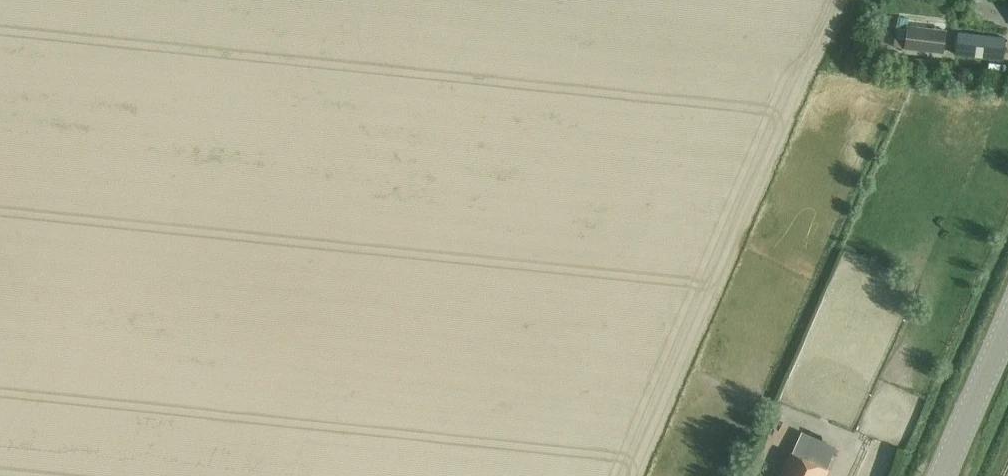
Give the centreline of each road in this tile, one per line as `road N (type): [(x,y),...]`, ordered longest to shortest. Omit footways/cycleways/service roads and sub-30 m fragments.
road 1 (tertiary): [(943,475),(1007,327)]

